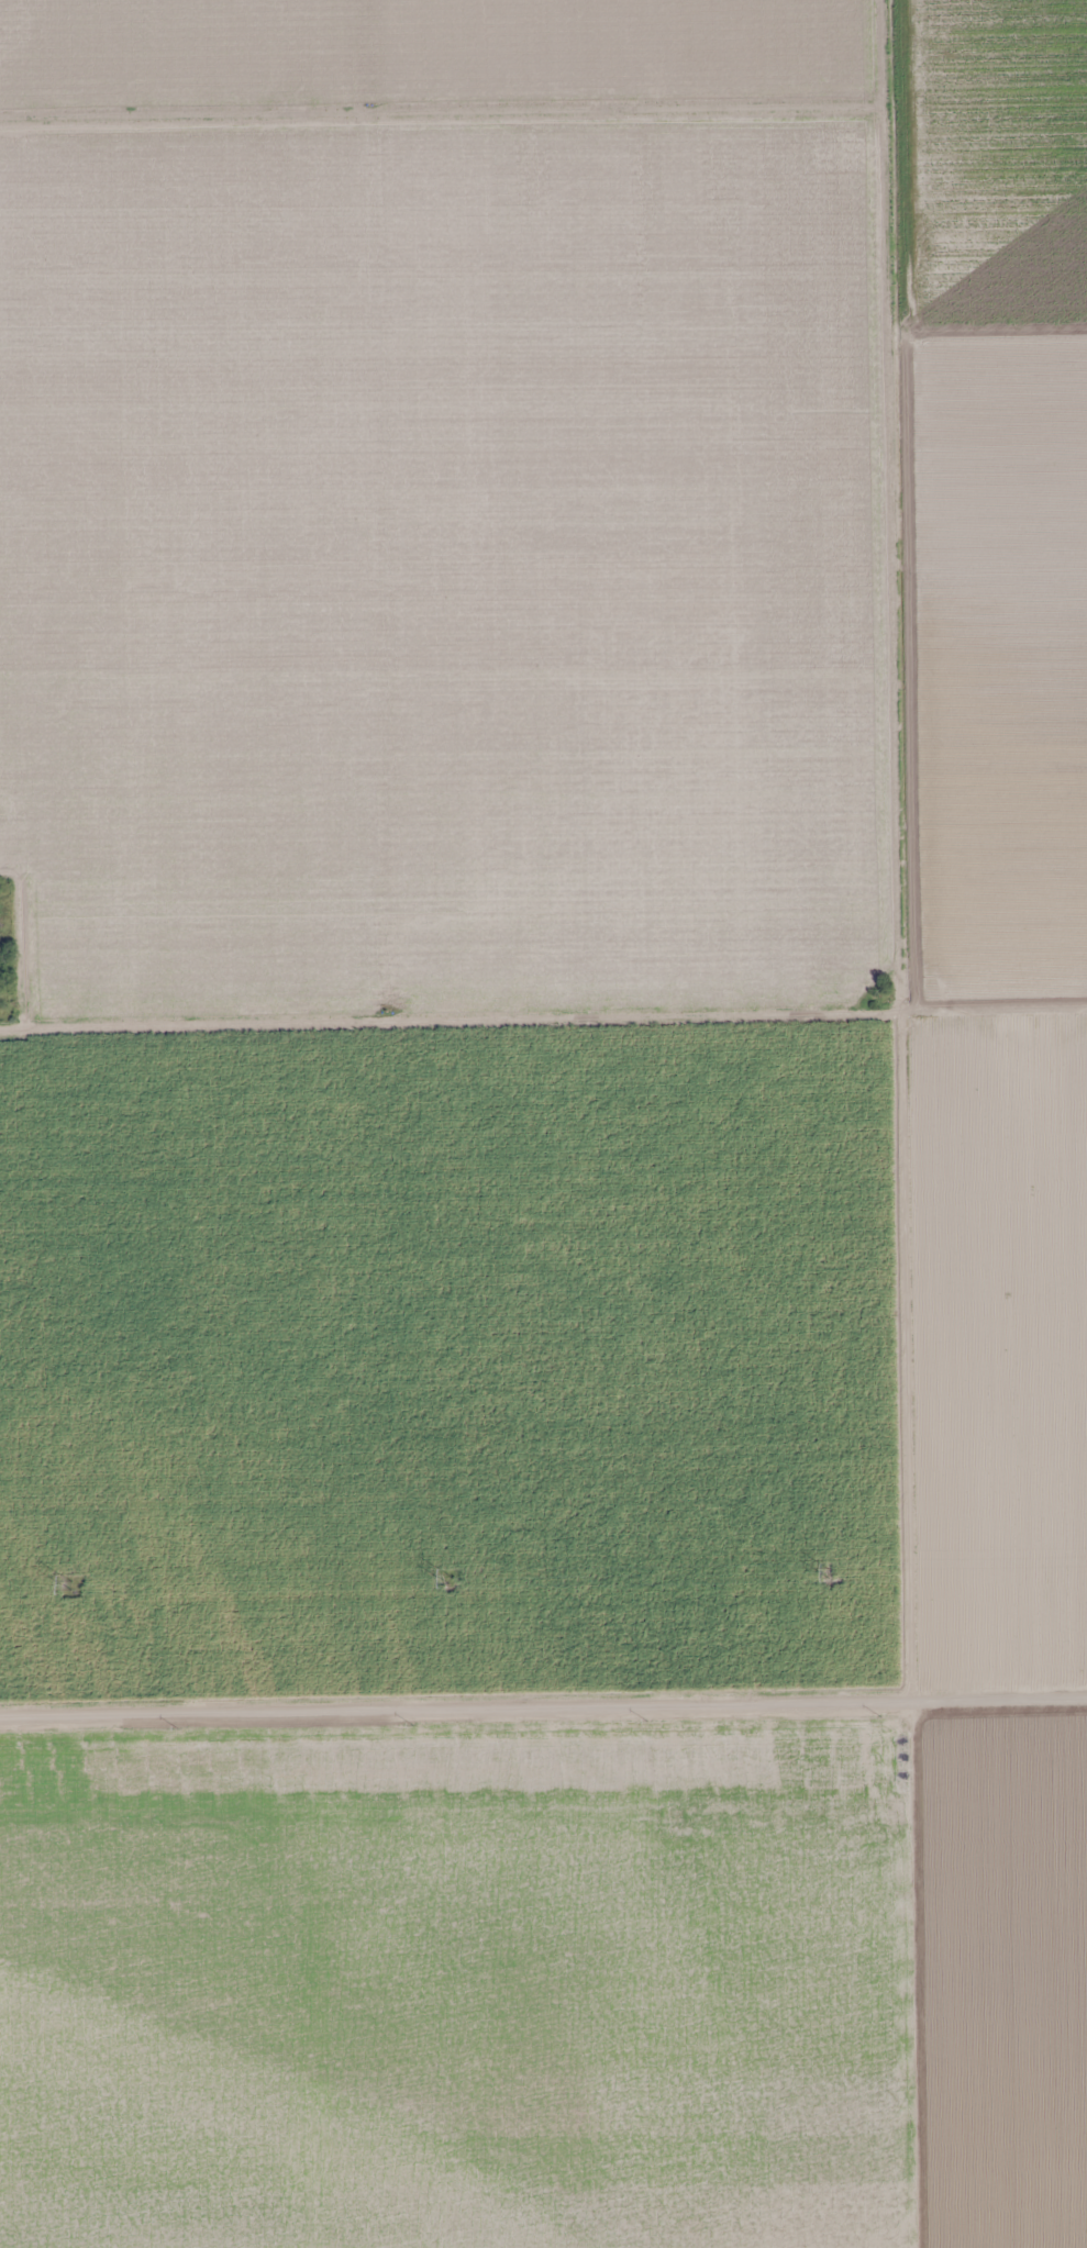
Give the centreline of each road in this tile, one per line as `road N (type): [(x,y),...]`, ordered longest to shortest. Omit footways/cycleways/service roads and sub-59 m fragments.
road 1 (residential): [(898,1705),(880,0)]
road 2 (residential): [(0,1721),(1086,1702)]
road 3 (residential): [(0,113),(881,108)]
road 4 (residential): [(898,1705),(904,2247)]

